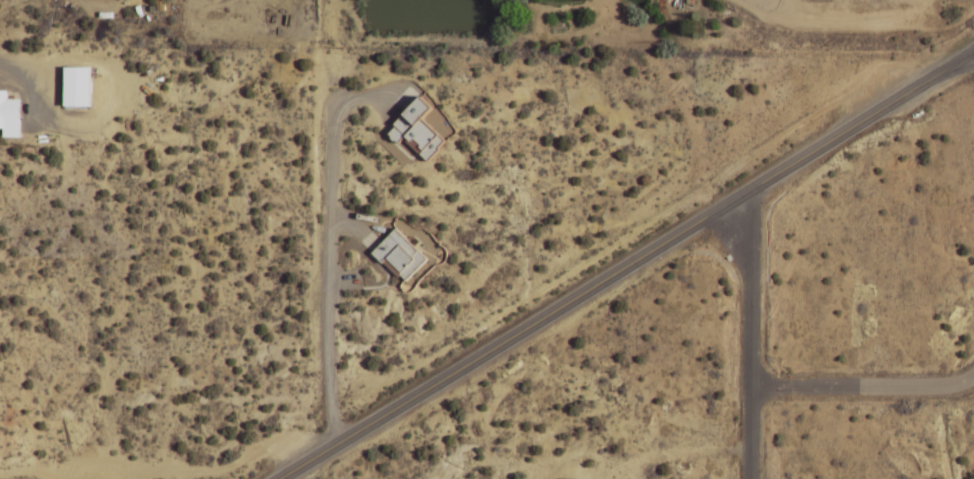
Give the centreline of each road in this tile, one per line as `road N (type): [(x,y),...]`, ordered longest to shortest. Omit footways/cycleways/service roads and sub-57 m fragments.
road 1 (tertiary): [(279,478),(958,63)]
road 2 (track): [(333,419),(831,107),(891,82),(908,94)]
road 3 (residential): [(729,205),(752,276),(751,478)]
road 4 (residential): [(752,388),(954,384),(973,373)]

